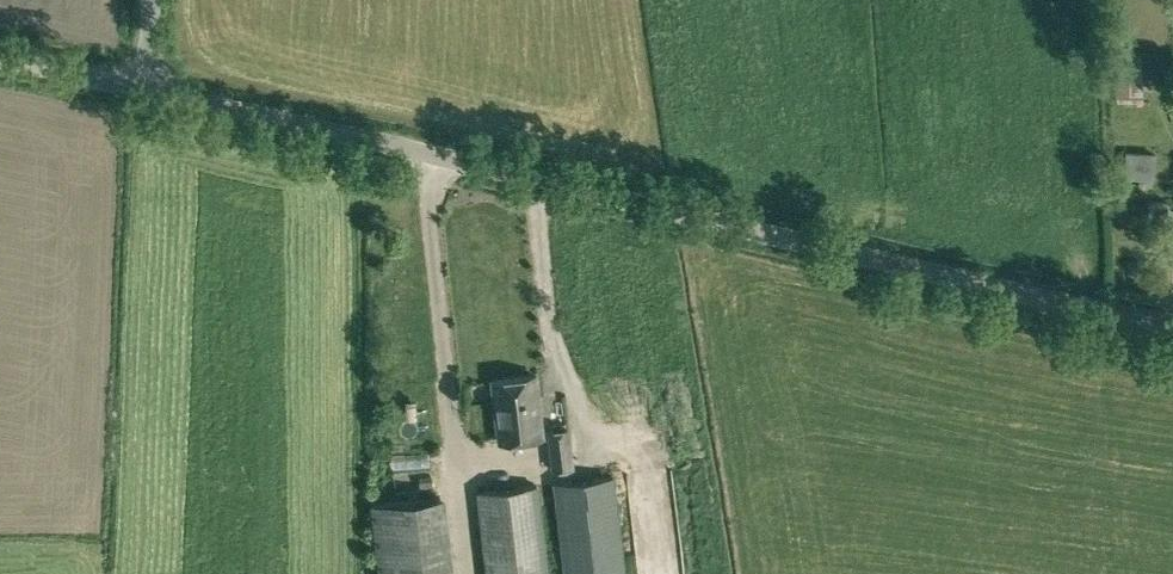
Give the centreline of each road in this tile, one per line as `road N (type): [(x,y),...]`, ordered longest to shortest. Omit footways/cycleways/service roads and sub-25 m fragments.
road 1 (unclassified): [(1172,324),(152,90)]
road 2 (unclassified): [(0,59),(152,90)]

